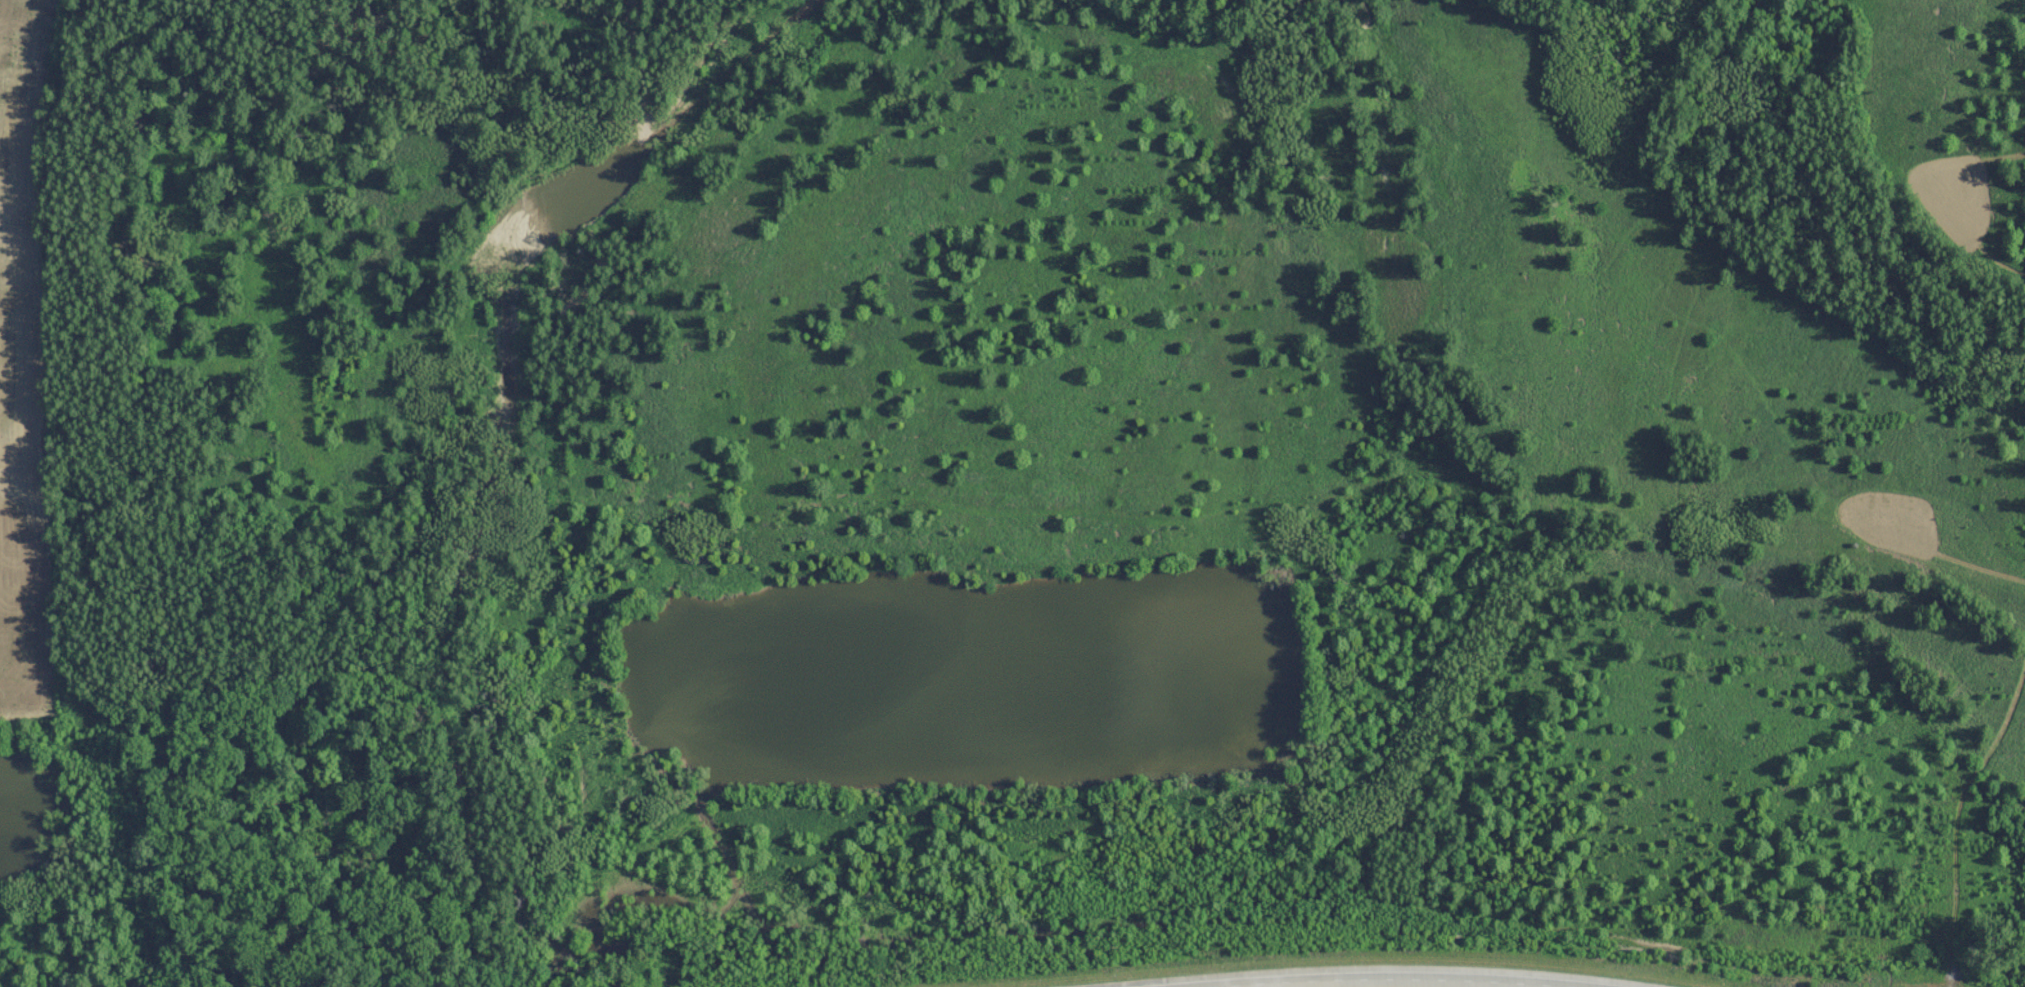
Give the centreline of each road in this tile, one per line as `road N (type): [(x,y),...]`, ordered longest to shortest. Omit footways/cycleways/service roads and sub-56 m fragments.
road 1 (track): [(2024,712),(1966,791),(1957,822),(1947,986)]
road 2 (trunk): [(1526,986),(1351,980),(1232,986)]

